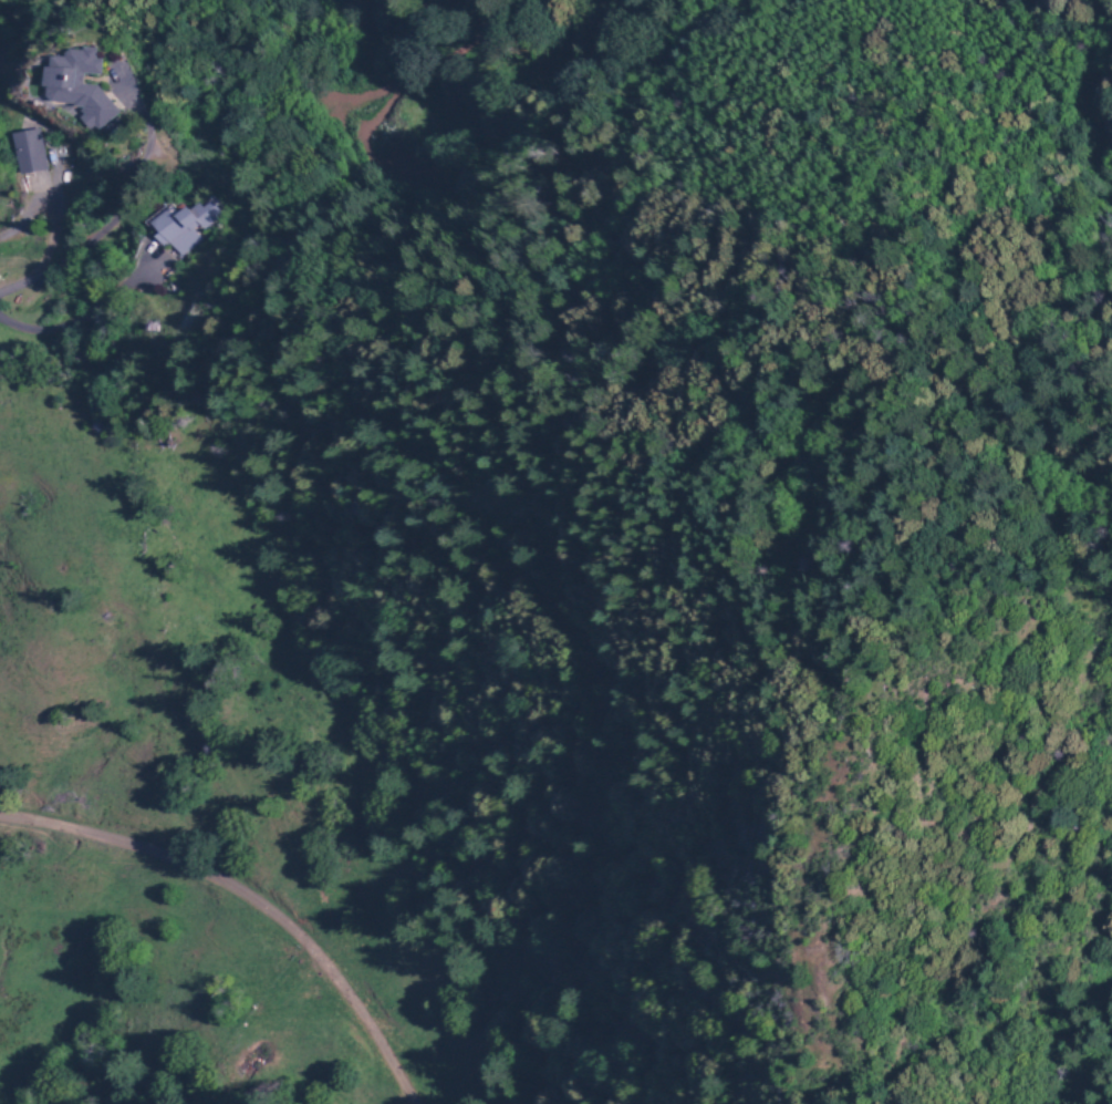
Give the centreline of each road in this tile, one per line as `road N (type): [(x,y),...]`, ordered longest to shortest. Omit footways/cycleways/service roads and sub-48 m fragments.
road 1 (residential): [(0,820),(102,837),(236,888),(411,1103)]
road 2 (residential): [(0,294),(37,272),(55,218),(45,204),(0,246)]

